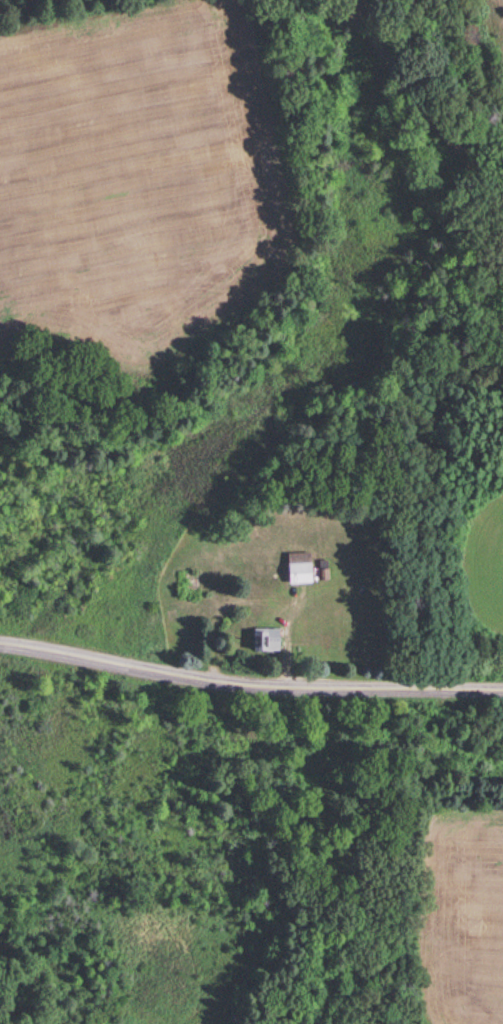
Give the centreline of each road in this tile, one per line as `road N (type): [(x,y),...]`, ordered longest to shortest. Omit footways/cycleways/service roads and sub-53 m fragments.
road 1 (residential): [(0,639),(236,688),(502,693)]
road 2 (residential): [(352,0),(502,205)]

